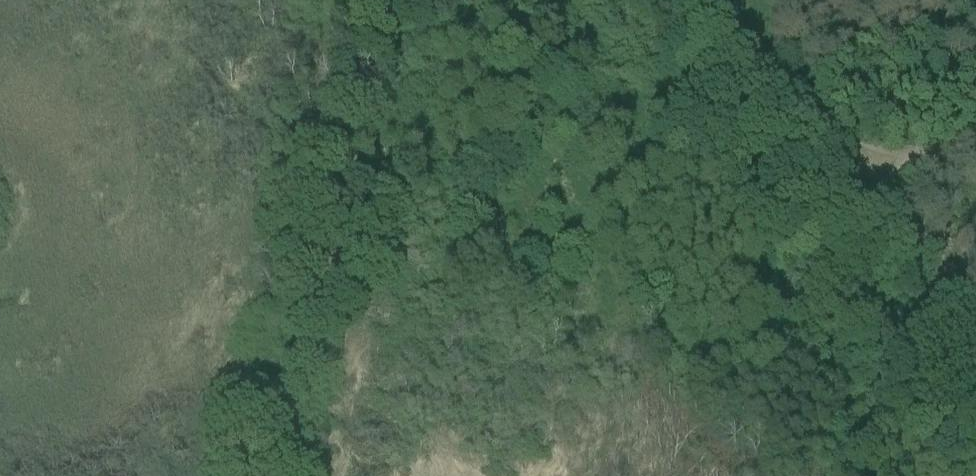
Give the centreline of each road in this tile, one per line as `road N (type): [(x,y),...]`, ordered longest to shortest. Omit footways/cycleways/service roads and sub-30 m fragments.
road 1 (track): [(267,475),(356,151)]
road 2 (track): [(837,173),(692,0)]
road 3 (track): [(975,326),(837,173)]
road 4 (track): [(409,0),(356,151)]
road 5 (track): [(975,145),(934,165),(837,173)]

